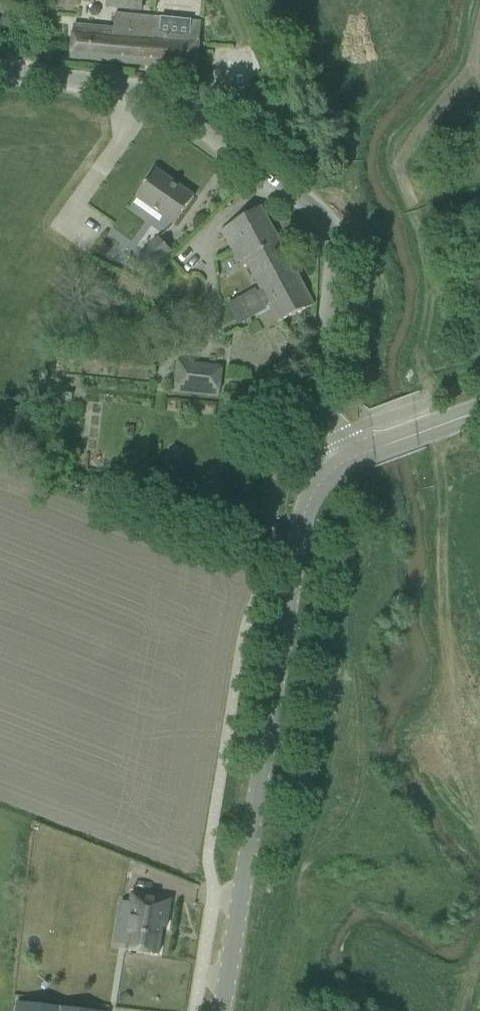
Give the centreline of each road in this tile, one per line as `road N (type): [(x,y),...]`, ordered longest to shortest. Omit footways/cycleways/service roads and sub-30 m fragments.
road 1 (unclassified): [(334,436),(320,369),(335,244),(329,214),(300,185),(198,116),(140,91),(0,66)]
road 2 (tertiary): [(220,1010),(303,517),(317,484),(340,462)]
road 3 (track): [(428,404),(442,655),(423,769),(479,851)]
road 4 (tertiary): [(340,462),(479,412)]

